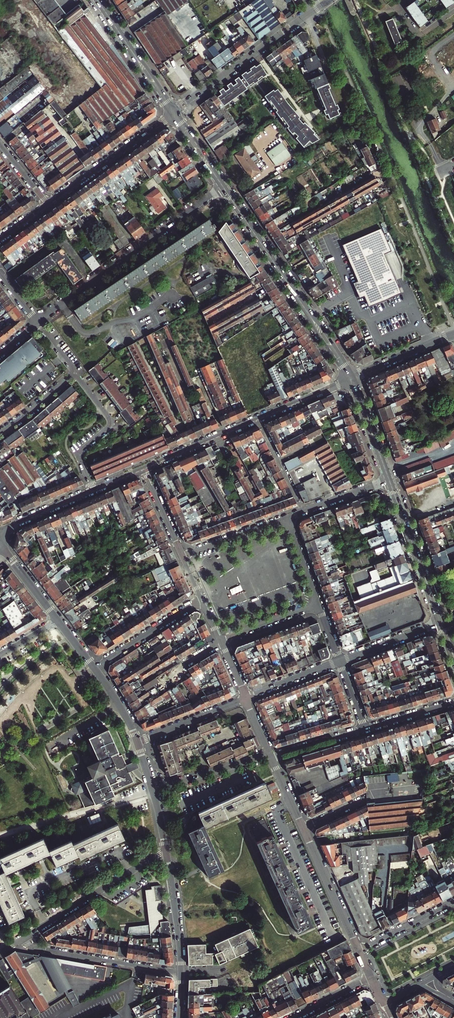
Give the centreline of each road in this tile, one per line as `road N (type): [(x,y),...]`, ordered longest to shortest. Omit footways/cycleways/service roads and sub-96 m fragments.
road 1 (residential): [(36,323),(223,188)]
road 2 (residential): [(347,380),(143,468)]
road 3 (residential): [(317,9),(176,110)]
road 4 (residential): [(24,938),(166,850)]
road 5 (residential): [(182,974),(33,947),(24,938)]
road 6 (residential): [(0,836),(153,790)]
road 7 (secondary): [(389,480),(441,623)]
road 8 (tertiary): [(46,203),(169,115)]
road 9 (residential): [(93,490),(79,454),(114,424),(74,372)]
road 10 (secondary): [(305,308),(223,188)]
road 11 (residential): [(304,828),(359,951)]
road 12 (residential): [(94,668),(201,599)]
road 13 (residential): [(166,850),(182,974)]
road 14 (residential): [(153,790),(272,756)]

